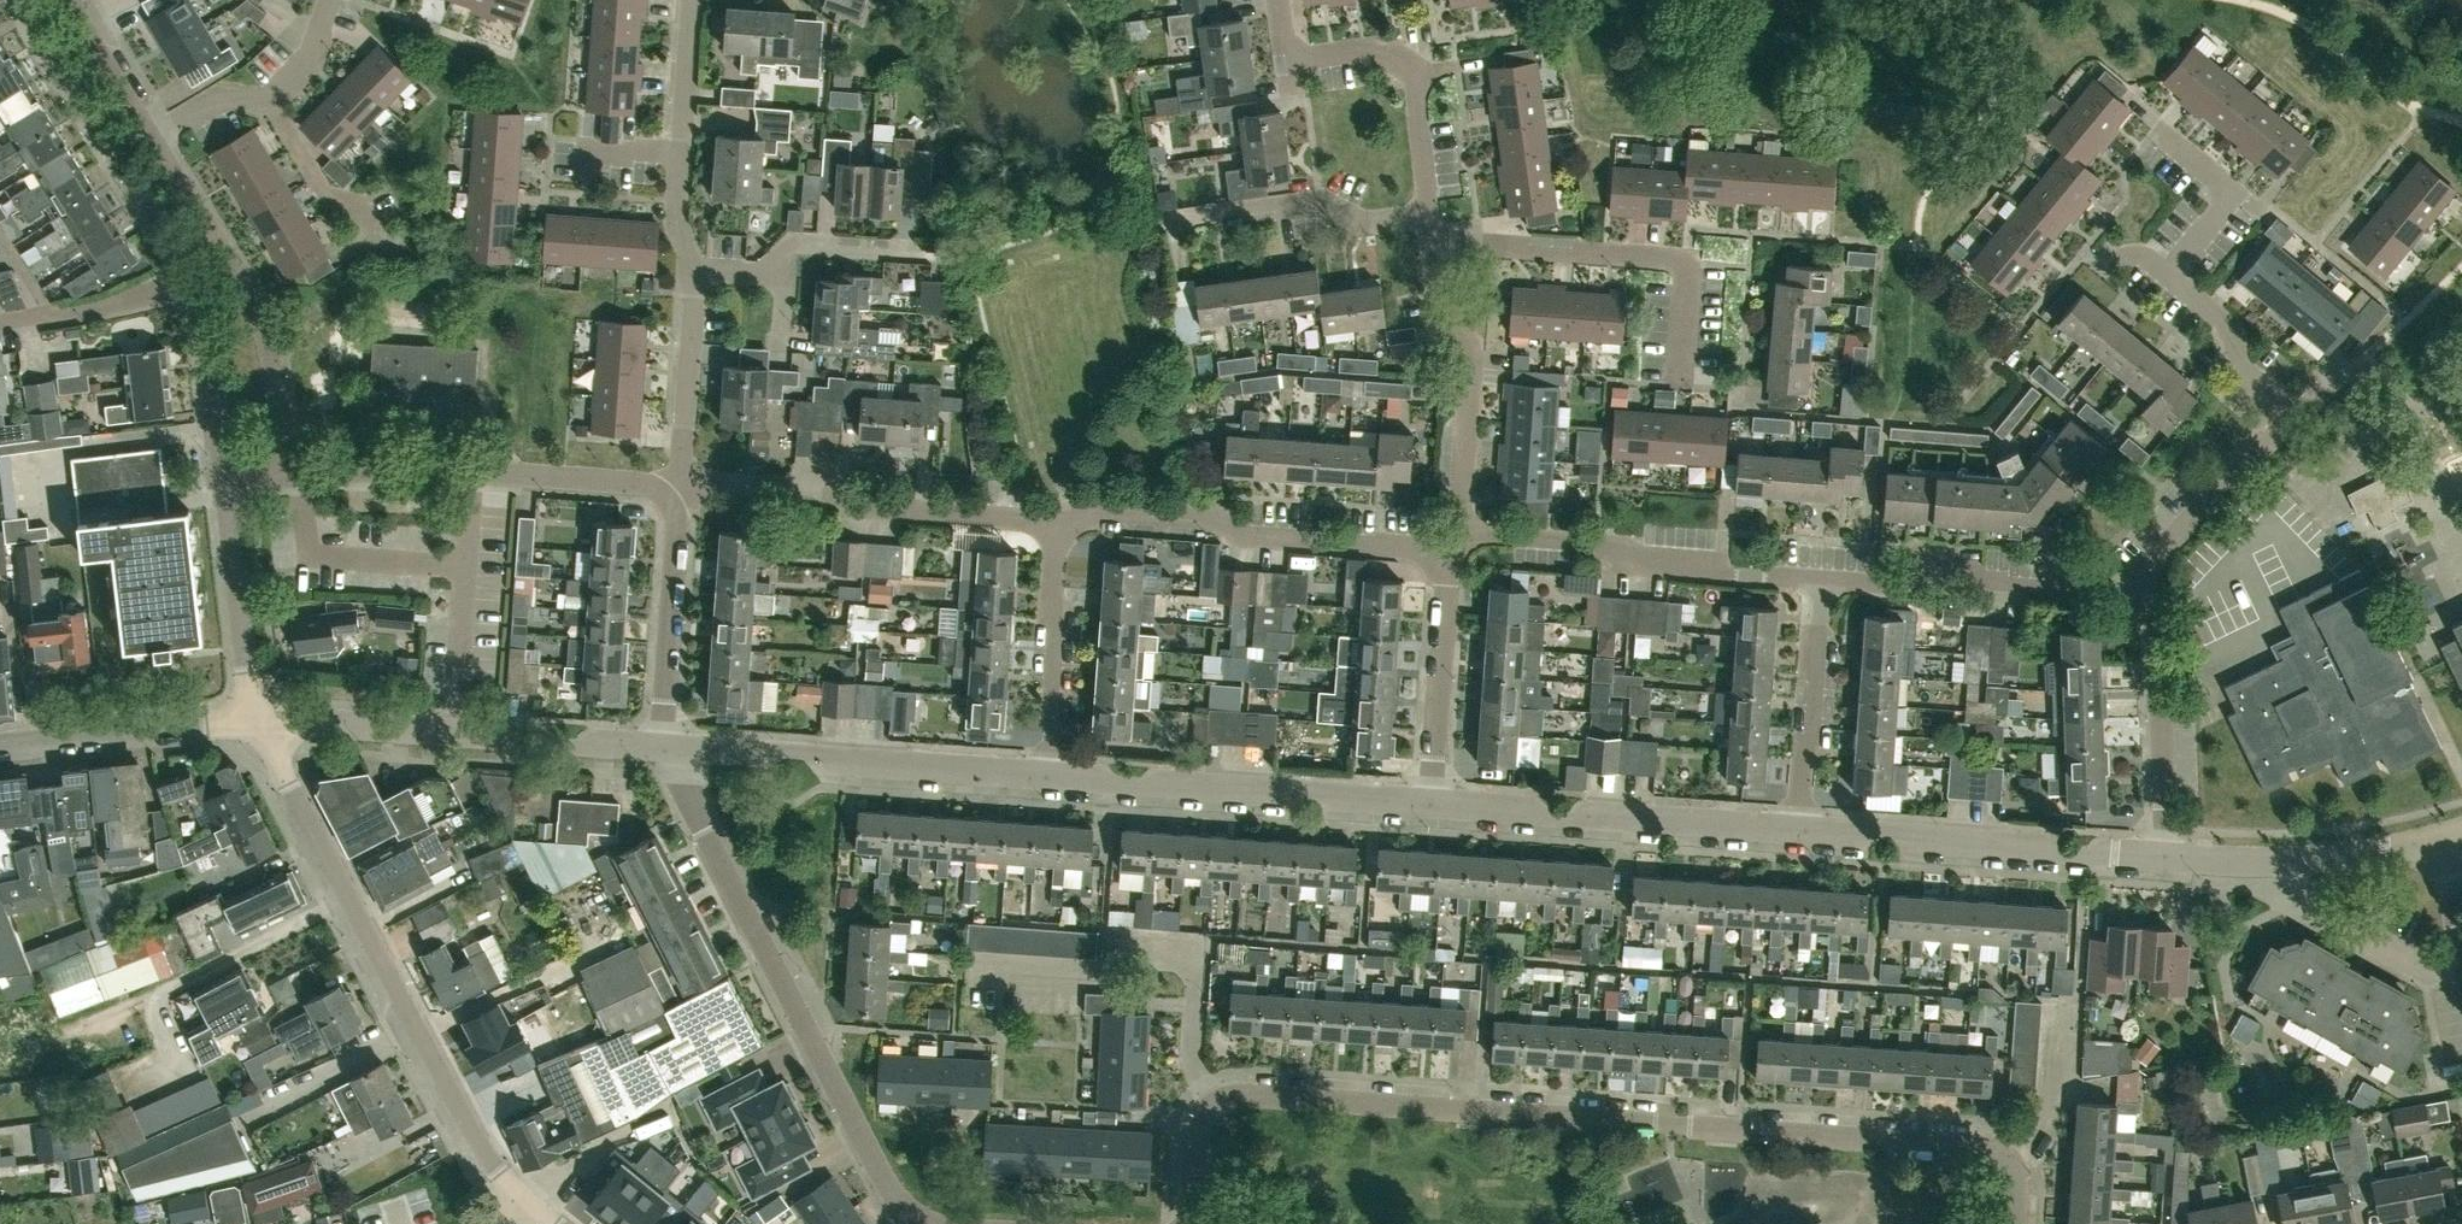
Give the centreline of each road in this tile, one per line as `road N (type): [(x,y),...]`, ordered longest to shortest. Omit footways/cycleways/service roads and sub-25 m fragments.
road 1 (residential): [(2015,1223),(2013,1170),(1978,1147),(1244,1094),(1223,1097),(1201,1116),(1191,1223)]
road 2 (residential): [(528,1203),(475,1138),(254,720)]
road 3 (residential): [(932,1223),(889,1189),(663,745)]
road 4 (residential): [(254,720),(663,745)]
road 5 (residential): [(1058,519),(856,507),(822,488),(728,481),(667,498)]
road 6 (residential): [(1450,551),(1251,536),(1216,520),(1105,512),(1058,519)]
road 7 (residential): [(663,745),(1053,775)]
road 8 (residential): [(667,498),(639,483),(471,470),(288,473)]
road 9 (residential): [(1053,775),(1432,801)]
road 10 (residential): [(1679,384),(1686,262),(1434,244)]
road 11 (residential): [(1432,801),(1569,817),(1801,828)]
road 12 (residential): [(1801,828),(2168,856)]
road 13 (residential): [(288,473),(266,335),(152,139)]
road 14 (residential): [(1819,576),(1734,575),(1628,560),(1588,543),(1465,535)]
road 15 (residential): [(1427,214),(1414,71),(1387,51),(1311,59),(1284,41),(1278,0)]
road 16 (residential): [(2136,592),(2008,583),(1975,569),(1927,565),(1897,582),(1819,576)]
road 17 (residential): [(188,277),(27,0)]
road 18 (residential): [(1465,535),(1474,362),(1441,324),(1434,244)]
road 19 (residential): [(2168,856),(2292,861),(2441,839)]
road 20 (residential): [(2168,856),(2157,618),(2136,592)]
road 21 (residential): [(1164,218),(1317,199),(1368,221),(1427,214)]
road 22 (residential): [(1053,775),(1058,519)]
road 23 (residential): [(0,746),(254,720)]
road 24 (residential): [(1801,828),(1819,576)]
road 25 (residential): [(1432,801),(1450,551)]
road 26 (residential): [(663,745),(676,528),(667,498)]
road 27 (residential): [(254,720),(225,476)]
road 28 (residential): [(2136,592),(2155,559),(2298,416)]
road 29 (residential): [(667,498),(682,463),(695,270)]
road 30 (residential): [(2164,273),(2234,190),(2154,127)]
road 31 (residential): [(225,476),(208,343),(188,277)]
road 32 (residential): [(2298,416),(2242,370),(2233,334),(2164,273)]
road 33 (residential): [(366,255),(371,228),(353,201),(324,193),(268,101)]
road 34 (residential): [(2424,451),(2387,377),(2364,363),(2298,416)]
road 35 (residential): [(0,321),(110,303),(188,277)]
road 36 (residential): [(768,272),(794,243),(922,255)]
road 37 (residential): [(152,139),(68,0)]
road 38 (residential): [(681,153),(692,0)]
road 39 (residential): [(152,139),(229,93),(268,101)]
road 40 (residential): [(268,101),(309,58),(330,0)]
road 41 (residential): [(695,270),(677,222),(681,153)]

